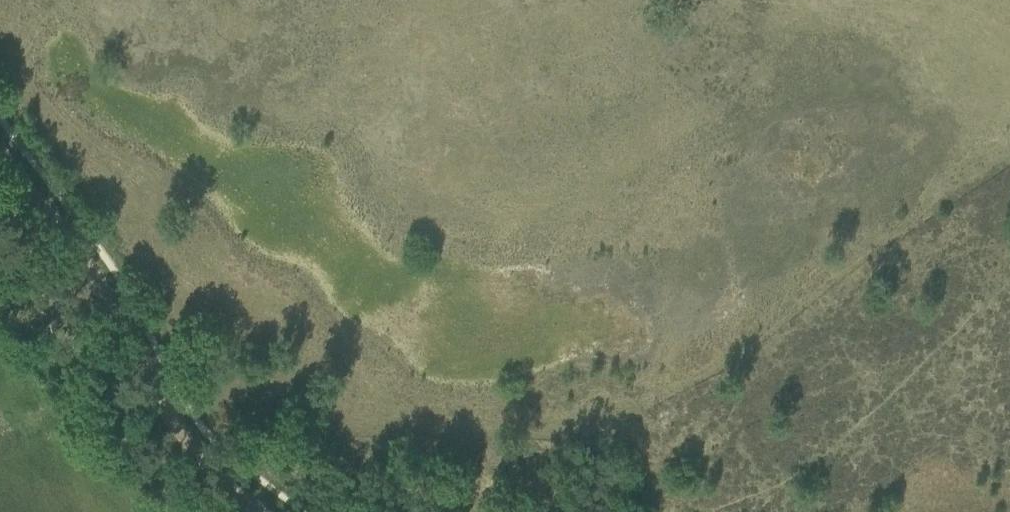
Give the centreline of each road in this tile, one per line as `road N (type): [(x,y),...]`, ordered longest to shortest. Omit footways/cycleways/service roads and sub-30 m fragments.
road 1 (track): [(269,511),(199,455),(166,411),(125,318),(0,144)]

